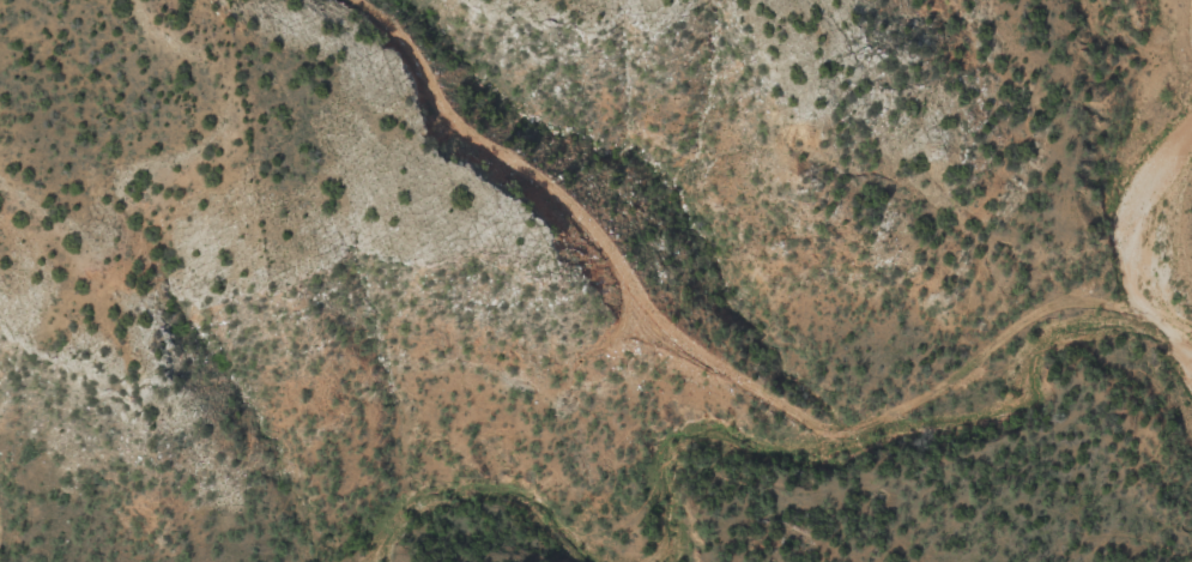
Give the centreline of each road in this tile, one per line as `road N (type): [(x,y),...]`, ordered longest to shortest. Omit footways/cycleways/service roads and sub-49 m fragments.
road 1 (residential): [(1172,561),(1103,405),(1059,114),(1144,0)]

